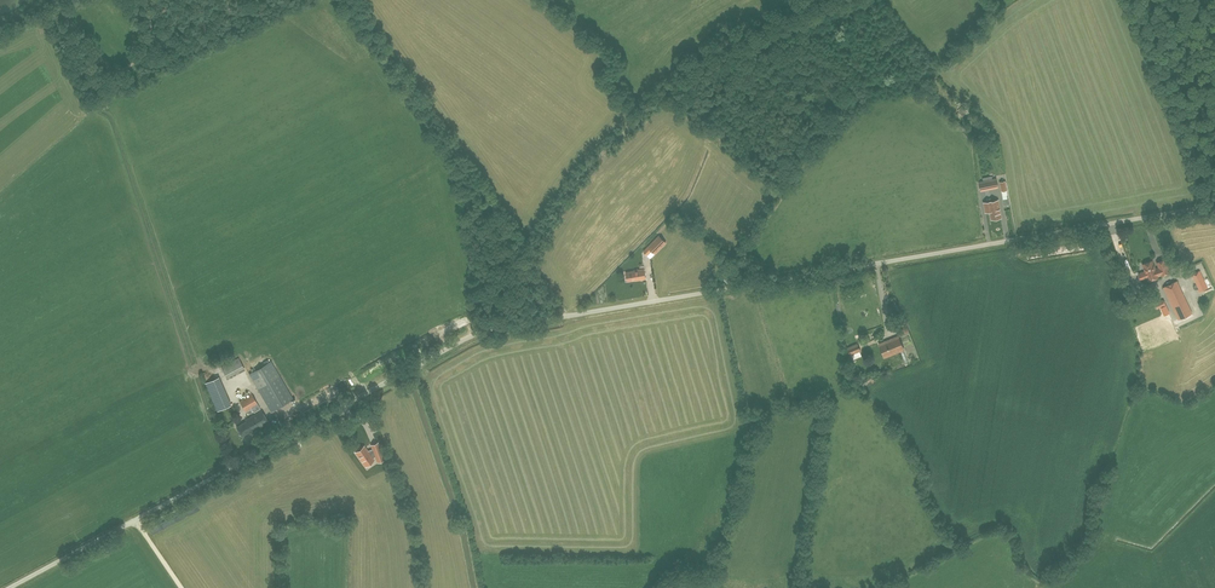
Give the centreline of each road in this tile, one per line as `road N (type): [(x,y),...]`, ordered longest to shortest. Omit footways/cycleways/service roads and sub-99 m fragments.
road 1 (unclassified): [(8,587),(484,331),(1214,205)]
road 2 (track): [(796,0),(697,59),(657,95),(582,176),(527,258)]
road 3 (track): [(527,258),(348,0)]

